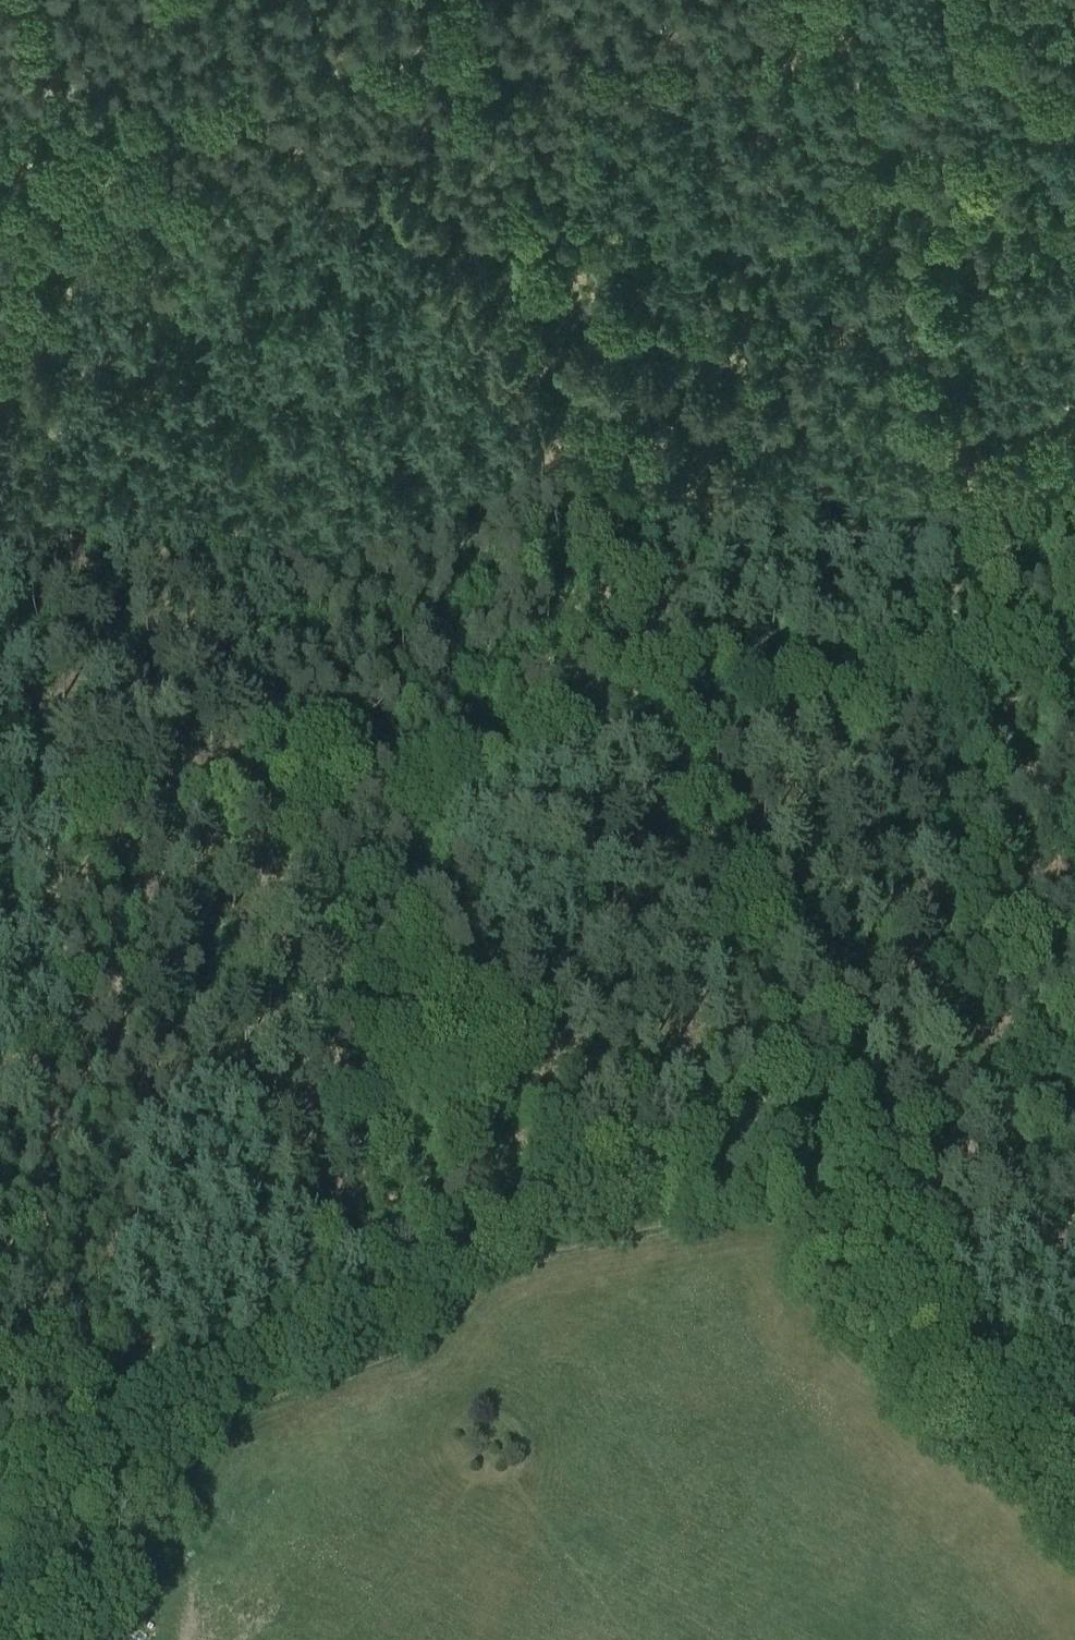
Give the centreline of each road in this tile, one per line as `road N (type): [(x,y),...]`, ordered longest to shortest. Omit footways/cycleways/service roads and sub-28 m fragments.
road 1 (track): [(1074,1527),(853,1299),(812,1198),(682,1221),(489,1271),(407,1351),(231,1418),(63,1505),(0,1548)]

